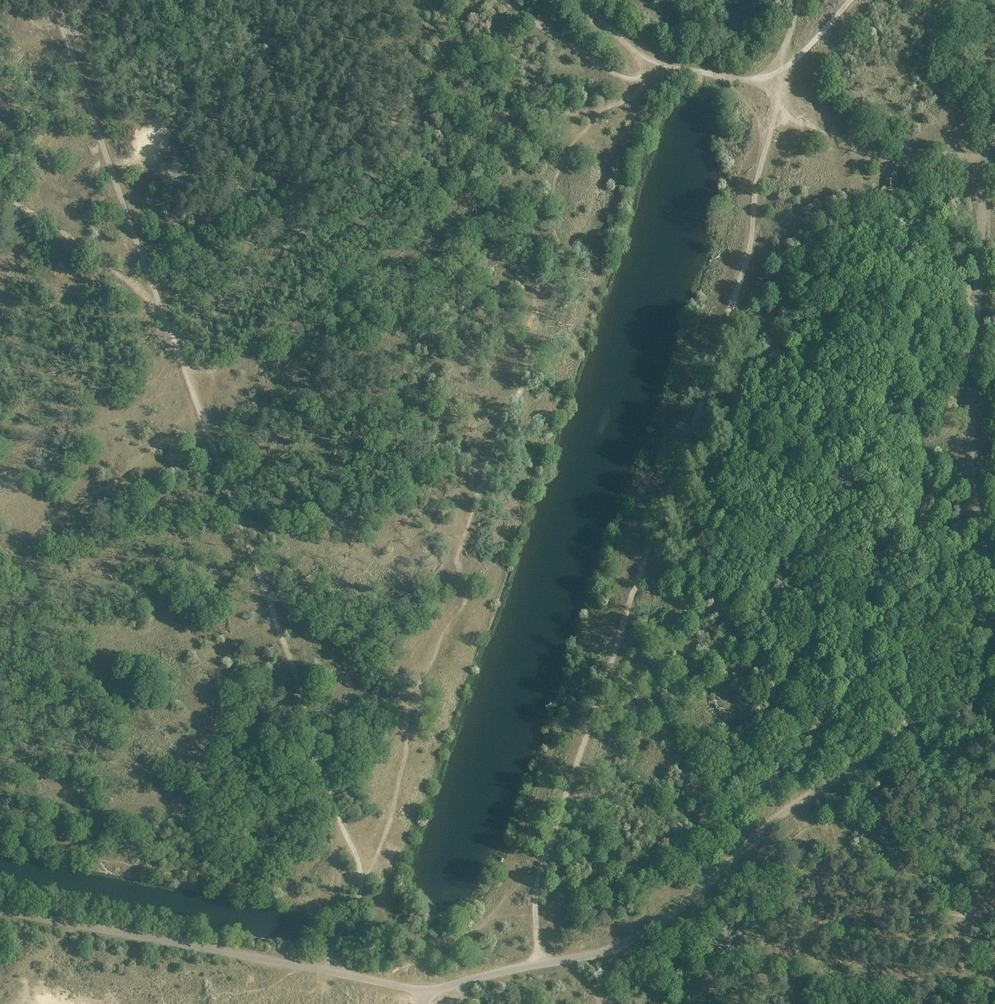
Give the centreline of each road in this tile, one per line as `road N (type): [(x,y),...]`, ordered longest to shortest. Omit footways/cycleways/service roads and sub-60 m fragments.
road 1 (track): [(613,949),(425,992),(328,972),(341,924),(356,908),(359,865),(161,309)]
road 2 (track): [(540,964),(536,885),(729,321),(778,105)]
road 3 (track): [(964,707),(792,807),(683,905),(613,949)]
road 4 (track): [(994,582),(971,486),(988,161)]
road 5 (track): [(328,972),(0,909)]
road 6 (track): [(54,0),(161,309)]

